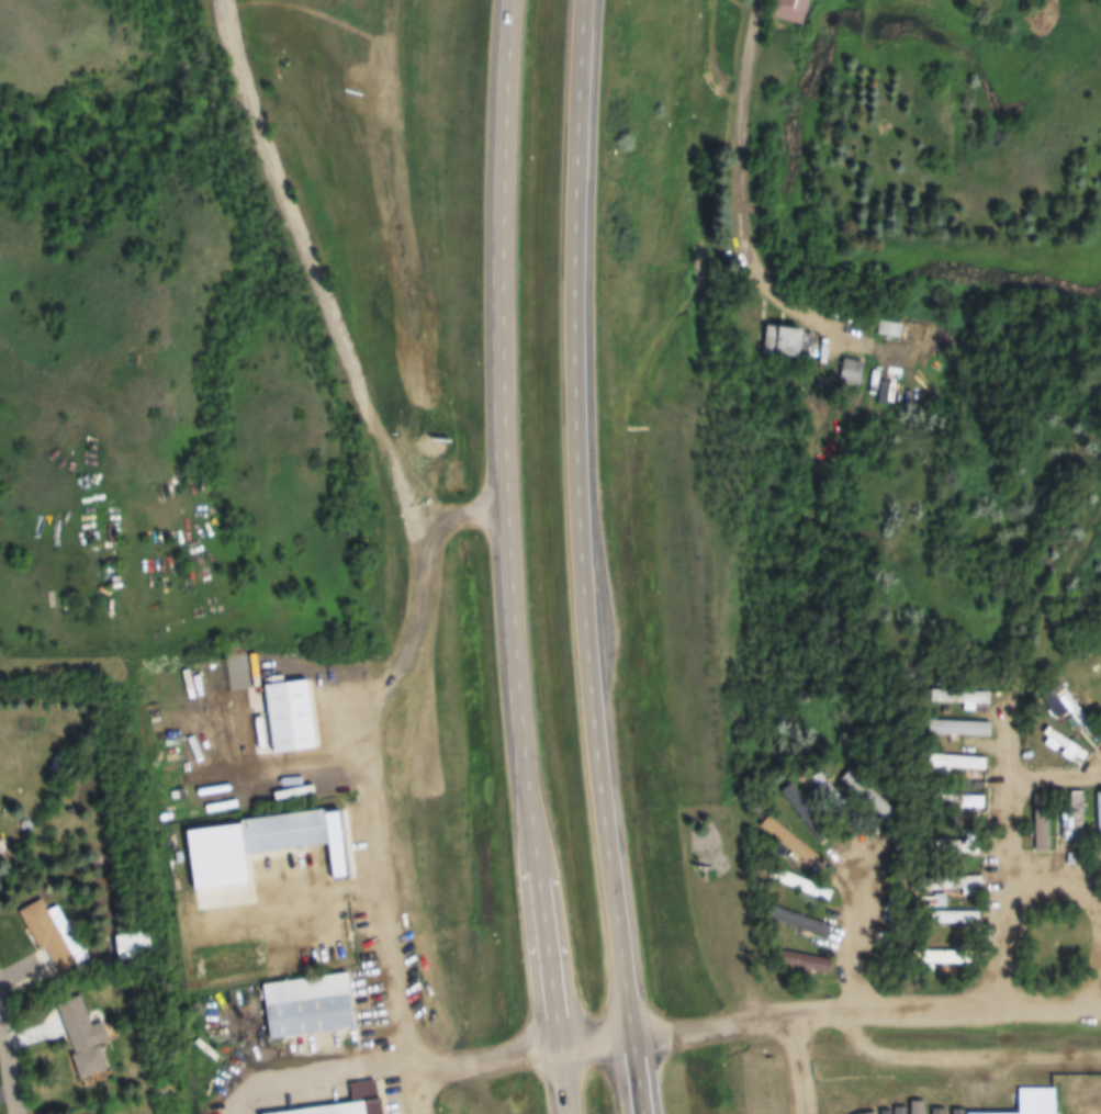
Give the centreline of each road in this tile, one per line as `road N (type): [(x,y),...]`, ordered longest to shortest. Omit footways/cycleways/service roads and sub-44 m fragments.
road 1 (residential): [(423,1113),(362,741),(369,713),(426,611),(431,552),(299,233),(250,102),(225,0)]
road 2 (trunk): [(650,1113),(619,892),(593,600),(578,252),(586,0)]
road 3 (trunk): [(512,0),(504,266),(514,611),(573,1113)]
road 4 (residential): [(639,1034),(854,1005),(1100,1005)]
road 5 (residential): [(1100,1053),(926,1054),(868,1036),(854,1005),(855,817)]
road 6 (residential): [(766,0),(745,99),(743,223),(772,284),(840,327)]
road 7 (residential): [(1100,917),(1085,896),(1038,882),(1011,864),(997,797),(1010,778),(1032,770),(1100,761)]
road 8 (residential): [(19,1113),(0,987)]

